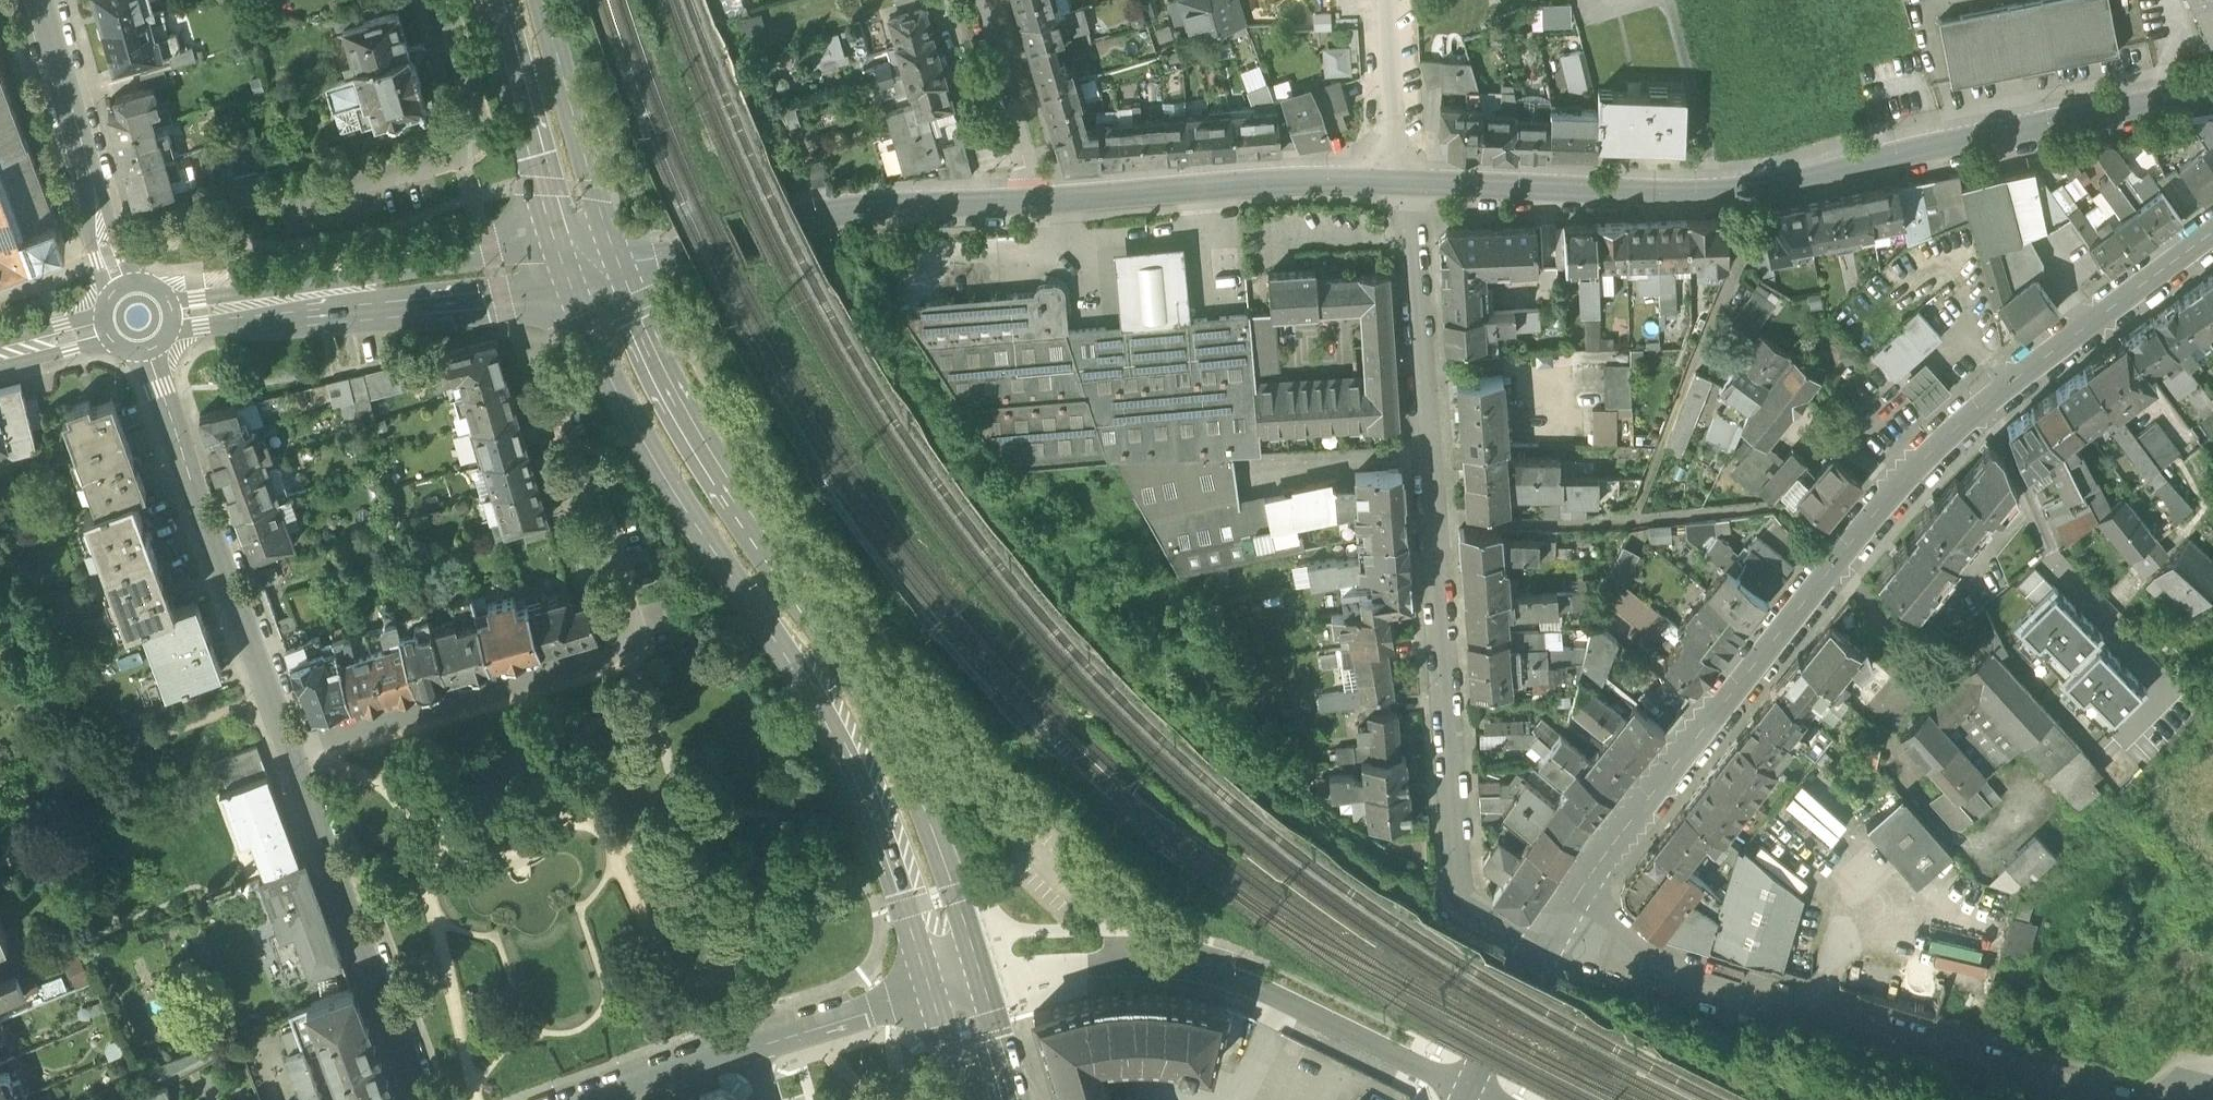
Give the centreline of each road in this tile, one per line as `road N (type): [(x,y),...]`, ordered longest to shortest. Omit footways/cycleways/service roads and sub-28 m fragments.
road 1 (secondary): [(1539,952),(1855,542),(1988,400),(2212,235)]
road 2 (primary): [(565,265),(635,426),(820,706),(870,802),(938,993)]
road 3 (primary): [(984,979),(914,783),(869,688),(702,452),(659,374),(614,263)]
road 4 (residential): [(1418,184),(1461,884),(1483,923),(1539,952)]
road 5 (secondary): [(1418,184),(1766,191),(2212,94)]
road 6 (residential): [(2123,1099),(1586,940),(1539,952)]
road 7 (residential): [(293,752),(636,652),(566,427)]
road 8 (residential): [(293,752),(149,351)]
road 9 (secondary): [(614,263),(818,217),(1031,202)]
road 10 (residential): [(175,314),(565,265)]
road 11 (secondary): [(1031,202),(1273,183),(1418,184)]
road 12 (residential): [(426,1099),(293,752)]
road 13 (residential): [(450,0),(486,116),(483,148),(462,162),(285,204)]
road 14 (residential): [(1143,962),(1205,973),(1467,1095)]
road 15 (residential): [(125,285),(43,0)]
road 16 (primary): [(501,0),(565,265)]
road 17 (primary): [(614,263),(543,0)]
road 18 (residential): [(1031,202),(970,0)]
road 19 (residential): [(755,1045),(938,993)]
road 20 (residential): [(1391,0),(1402,160),(1418,184)]
road 21 (residential): [(599,1099),(755,1045)]
road 22 (secondary): [(1467,1095),(1539,952)]
road 23 (primary): [(1015,1099),(984,979)]

